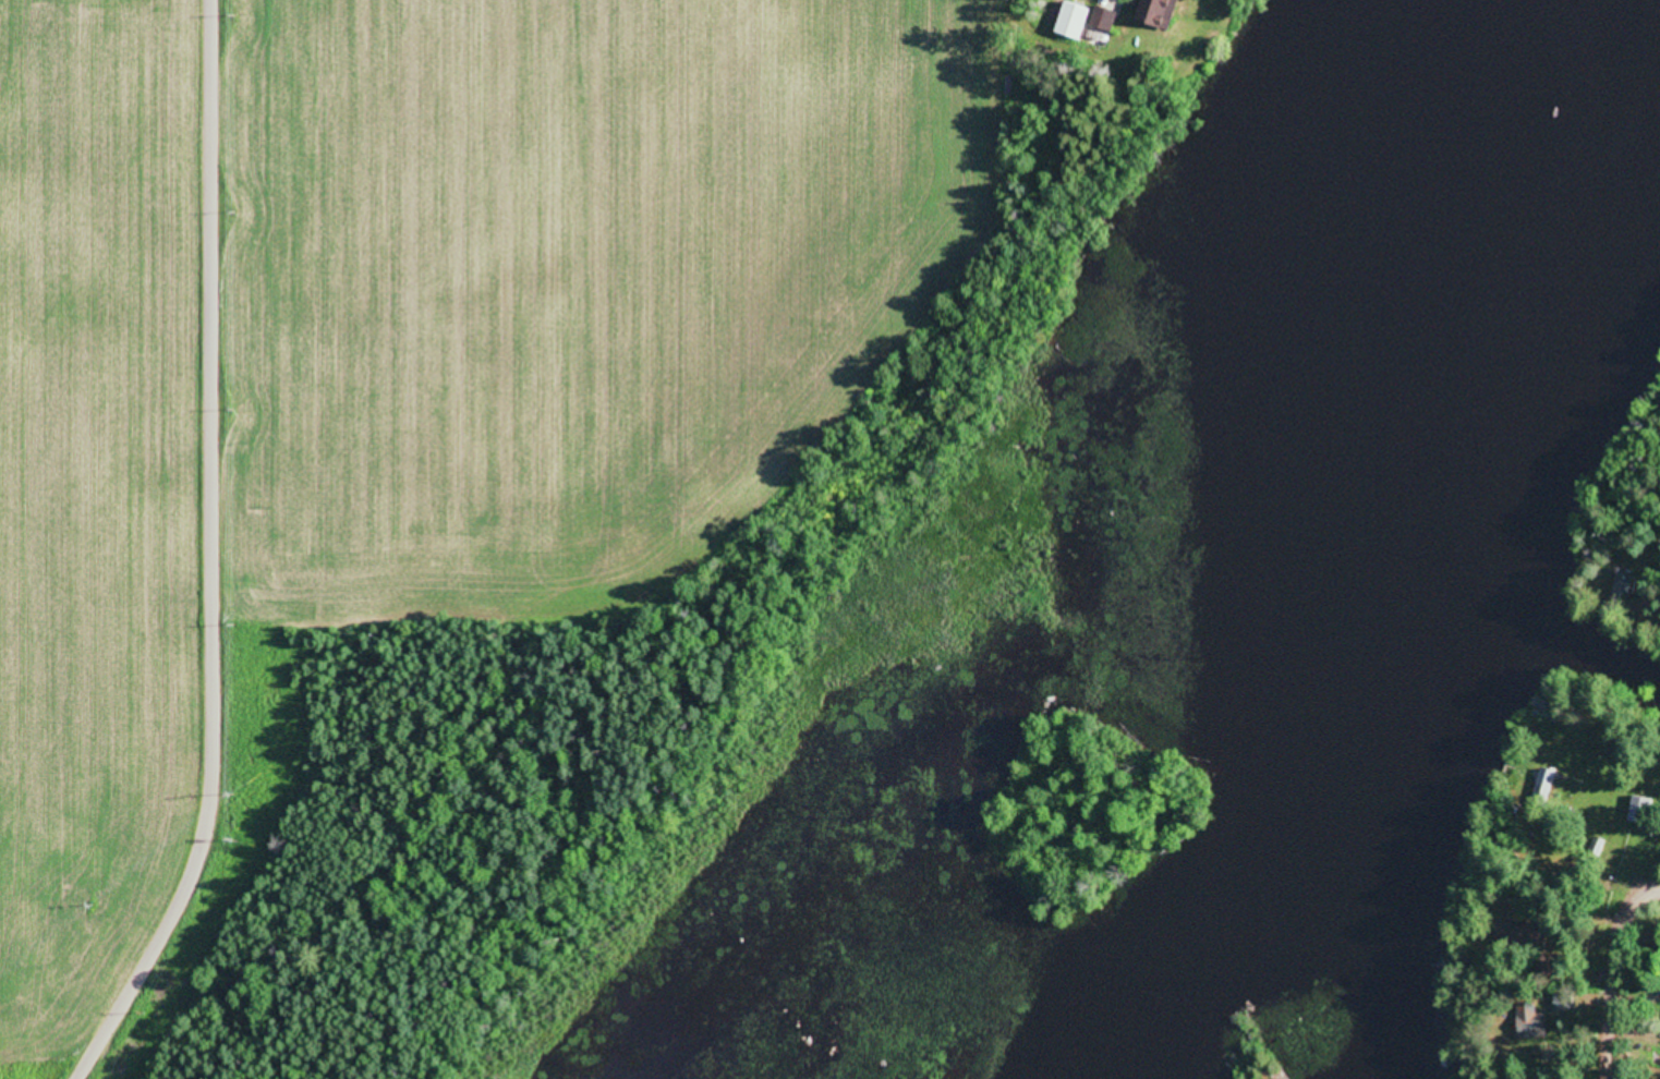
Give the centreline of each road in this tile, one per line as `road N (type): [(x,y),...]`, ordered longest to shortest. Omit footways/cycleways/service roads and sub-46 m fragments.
road 1 (residential): [(220,0),(231,708),(118,1034),(68,1078)]
road 2 (track): [(1619,1078),(1659,887)]

